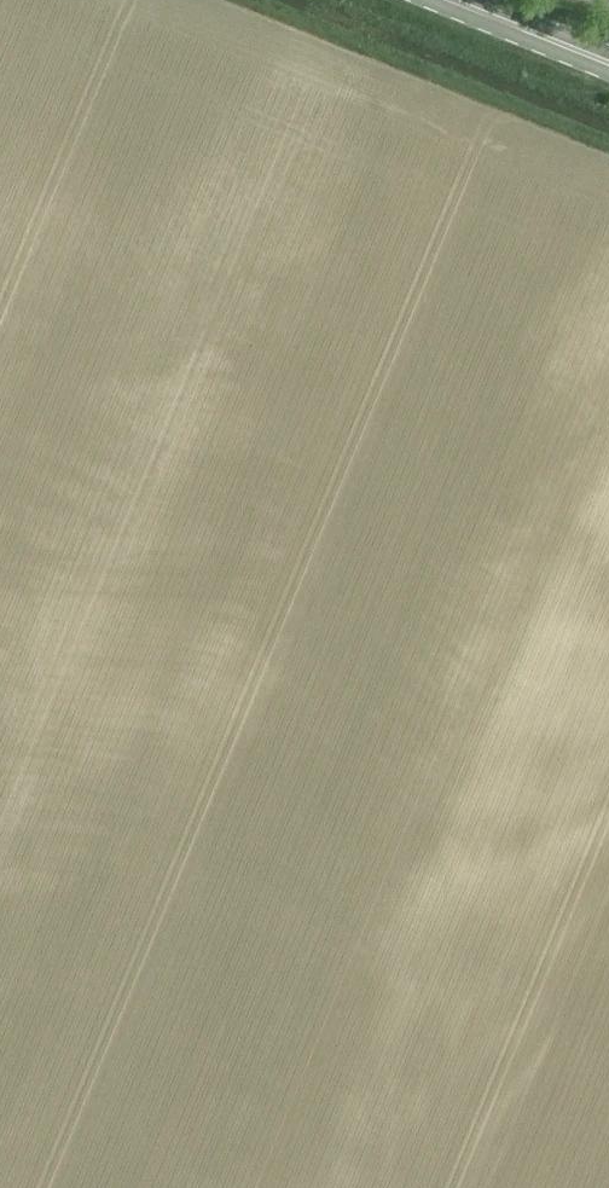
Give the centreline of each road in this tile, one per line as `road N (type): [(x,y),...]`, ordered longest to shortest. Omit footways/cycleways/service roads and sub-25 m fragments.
road 1 (primary): [(608,66),(445,0)]

